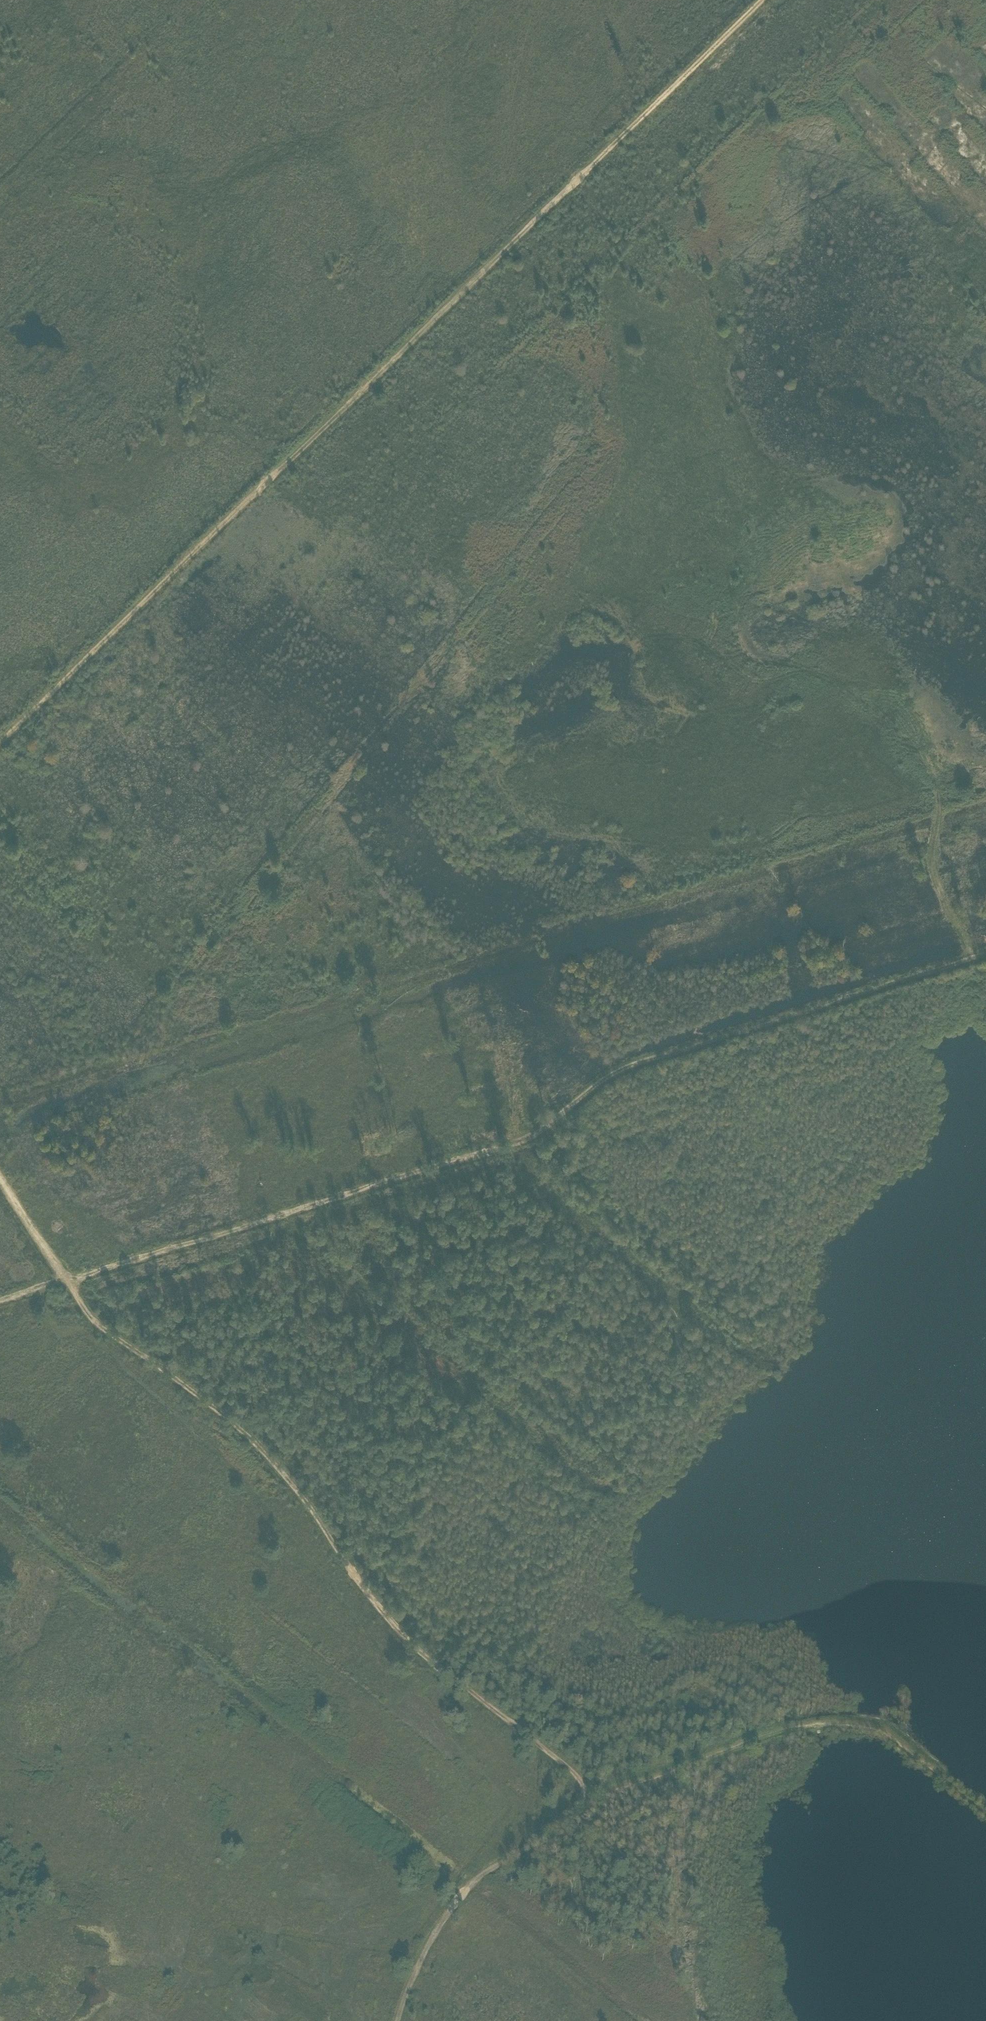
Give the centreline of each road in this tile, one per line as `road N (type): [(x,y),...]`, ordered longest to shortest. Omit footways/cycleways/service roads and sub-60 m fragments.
road 1 (track): [(0,741),(761,0)]
road 2 (track): [(985,949),(640,1060),(508,1144),(63,1279)]
road 3 (track): [(585,1798),(579,1780),(387,1621),(263,1454),(91,1320),(63,1279)]
road 4 (track): [(399,2020),(428,1949),(473,1886),(543,1841),(585,1798)]
road 5 (track): [(63,1279),(0,1177)]

